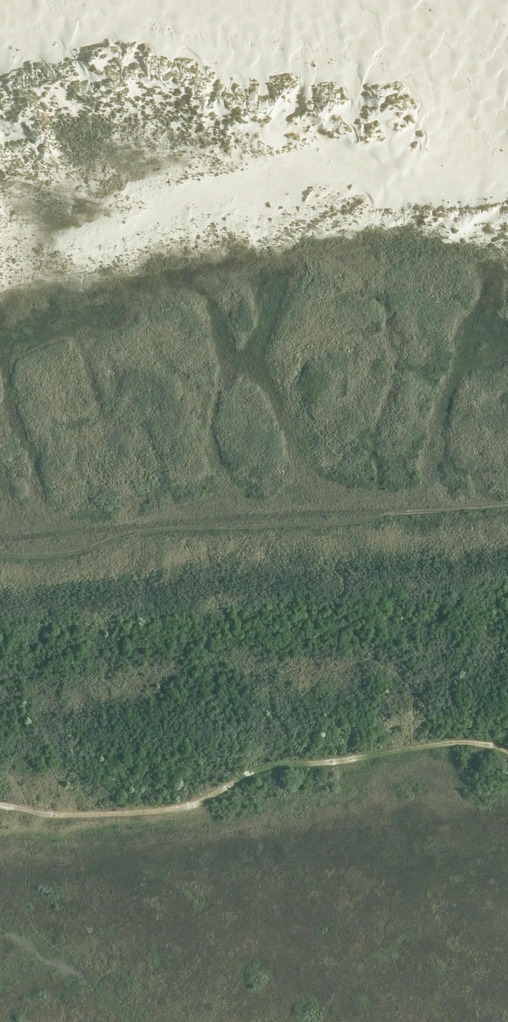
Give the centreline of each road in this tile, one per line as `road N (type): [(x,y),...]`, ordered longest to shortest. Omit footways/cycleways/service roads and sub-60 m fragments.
road 1 (track): [(0,805),(185,807),(251,767),(443,745),(507,752)]
road 2 (track): [(507,506),(156,528),(65,556),(0,550)]

